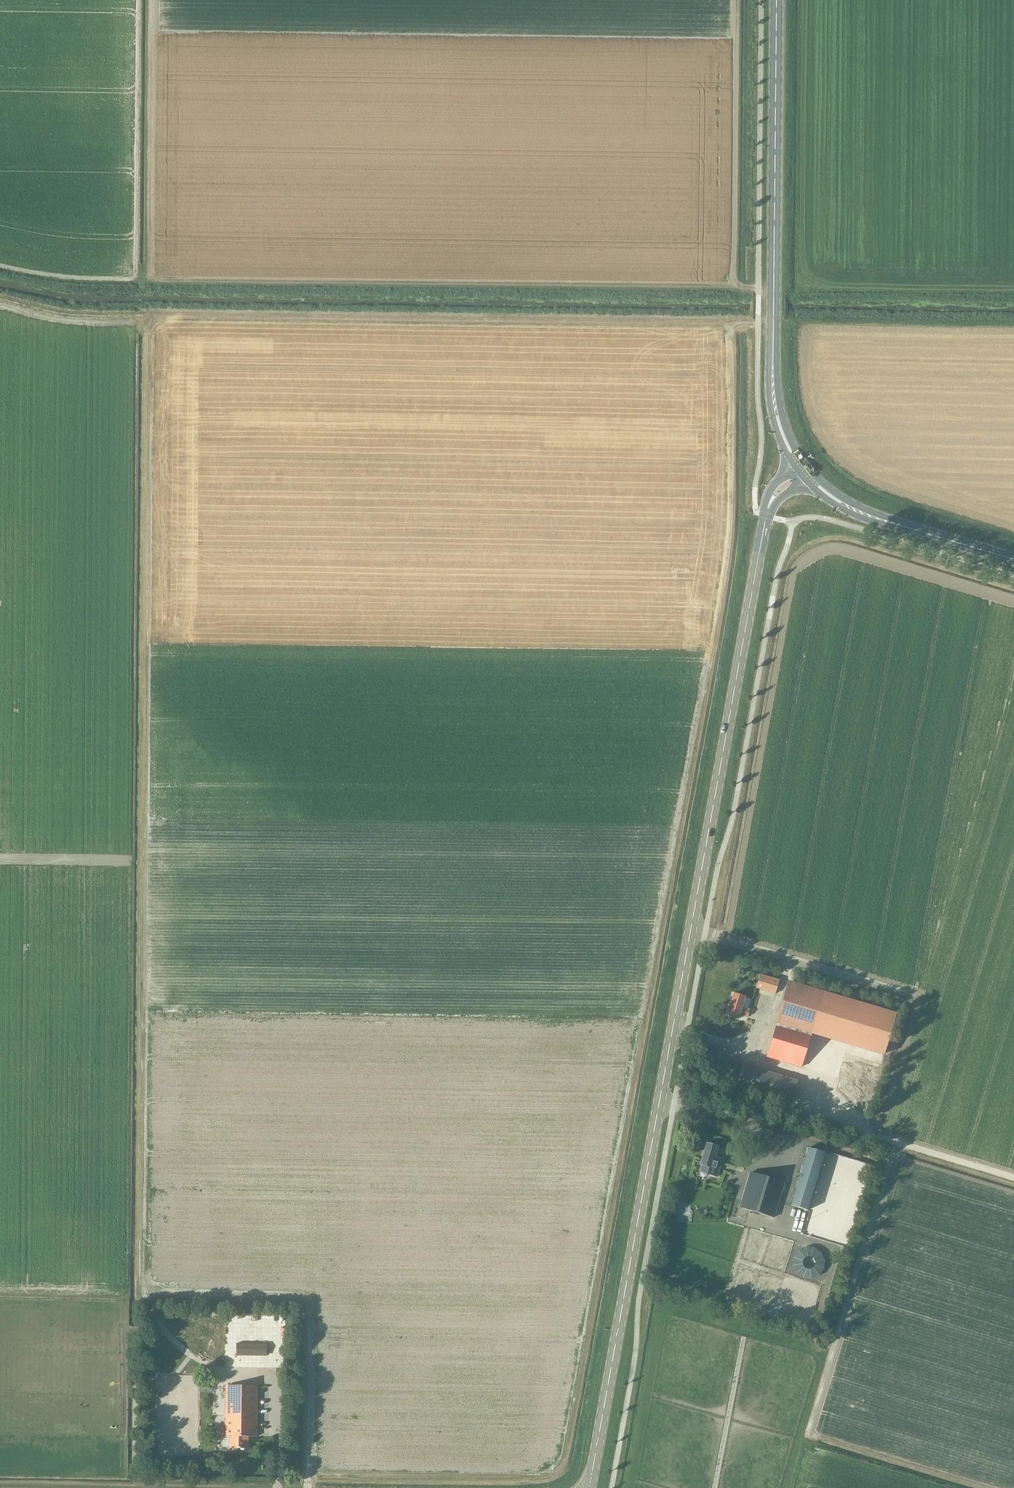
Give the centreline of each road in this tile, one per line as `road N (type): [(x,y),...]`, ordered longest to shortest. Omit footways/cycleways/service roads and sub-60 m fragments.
road 1 (secondary): [(590,1487),(768,508)]
road 2 (secondary): [(773,364),(776,0)]
road 3 (secondary): [(1013,560),(892,523)]

